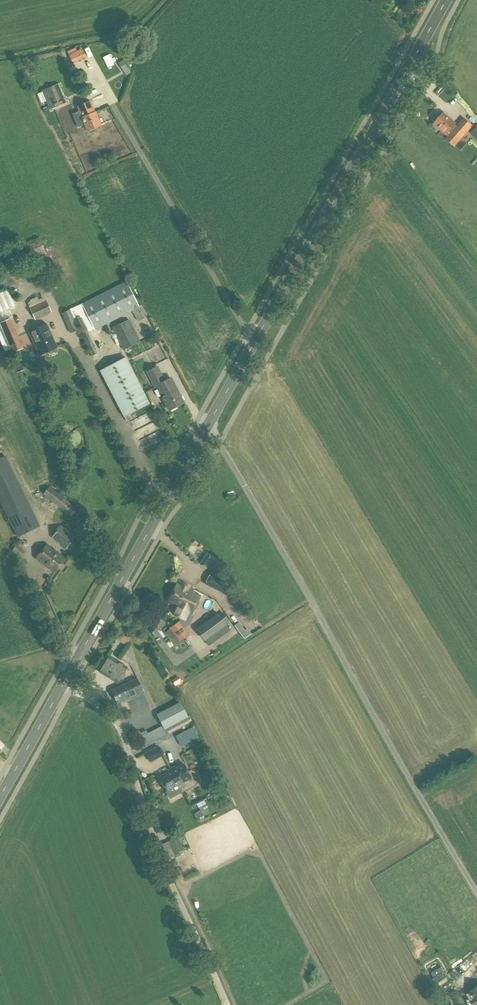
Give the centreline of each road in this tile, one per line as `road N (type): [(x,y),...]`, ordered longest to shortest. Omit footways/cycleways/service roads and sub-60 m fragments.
road 1 (unclassified): [(476,892),(206,428)]
road 2 (tertiary): [(206,428),(446,0)]
road 3 (tertiary): [(0,796),(206,428)]

